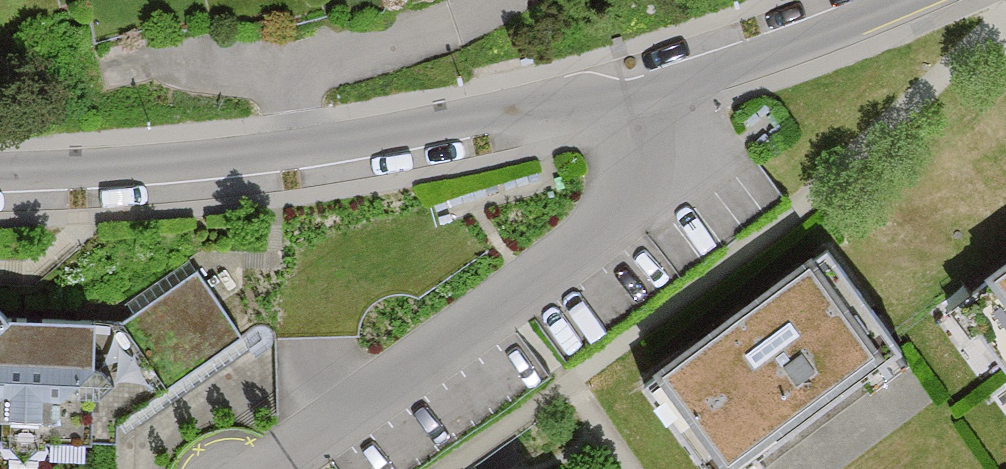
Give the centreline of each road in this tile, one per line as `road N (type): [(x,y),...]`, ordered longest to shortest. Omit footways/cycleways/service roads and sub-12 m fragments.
road 1 (residential): [(630,92),(633,209),(603,240),(276,468)]
road 2 (residential): [(281,152),(630,92)]
road 3 (residential): [(630,92),(823,35),(904,0)]
road 4 (residential): [(0,171),(281,152)]
road 5 (residential): [(495,0),(387,56),(283,75)]
road 6 (residential): [(283,75),(124,80)]

